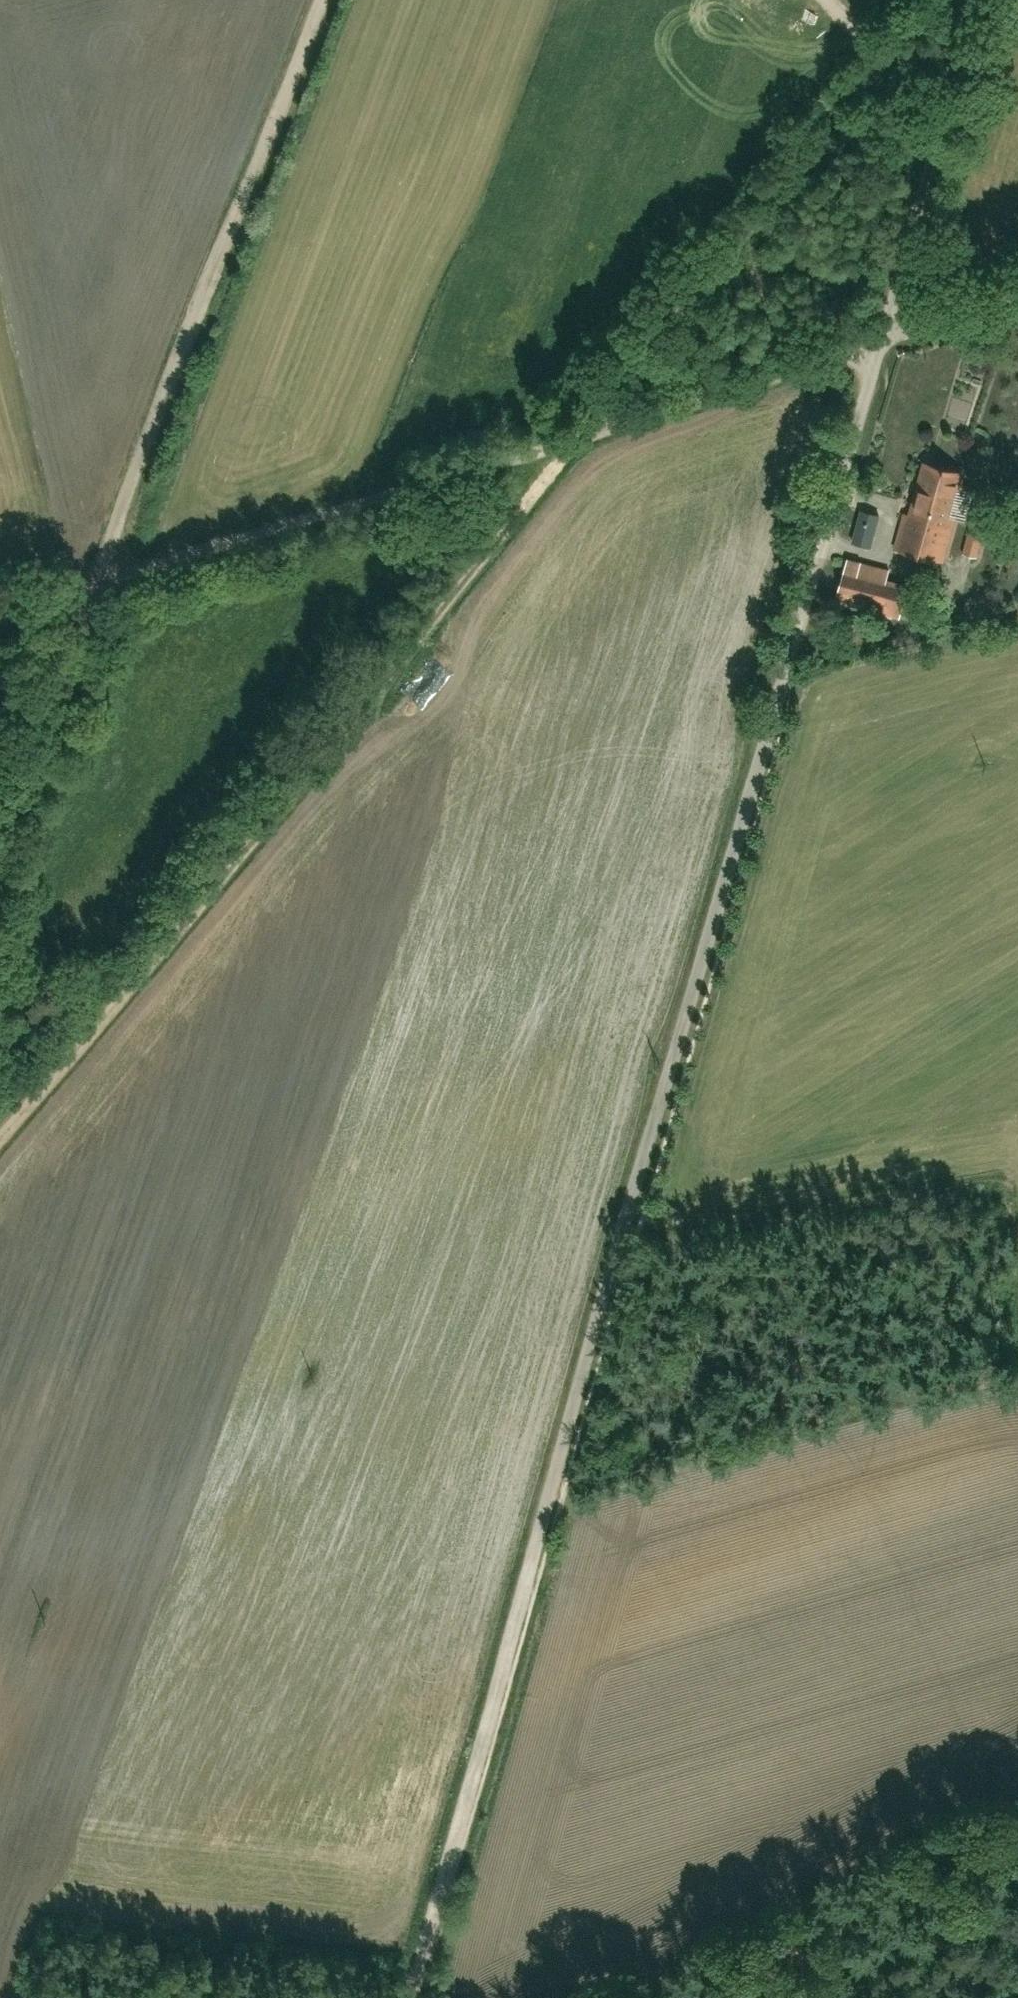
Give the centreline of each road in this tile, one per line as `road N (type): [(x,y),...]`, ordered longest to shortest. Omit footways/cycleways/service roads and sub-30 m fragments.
road 1 (track): [(411,1997),(878,342),(1017,297)]
road 2 (track): [(0,1132),(587,436)]
road 3 (track): [(0,832),(319,0)]
road 4 (track): [(830,360),(238,539),(0,621)]
road 5 (track): [(916,0),(632,331),(560,445)]
road 6 (residential): [(977,0),(878,342),(830,360)]

